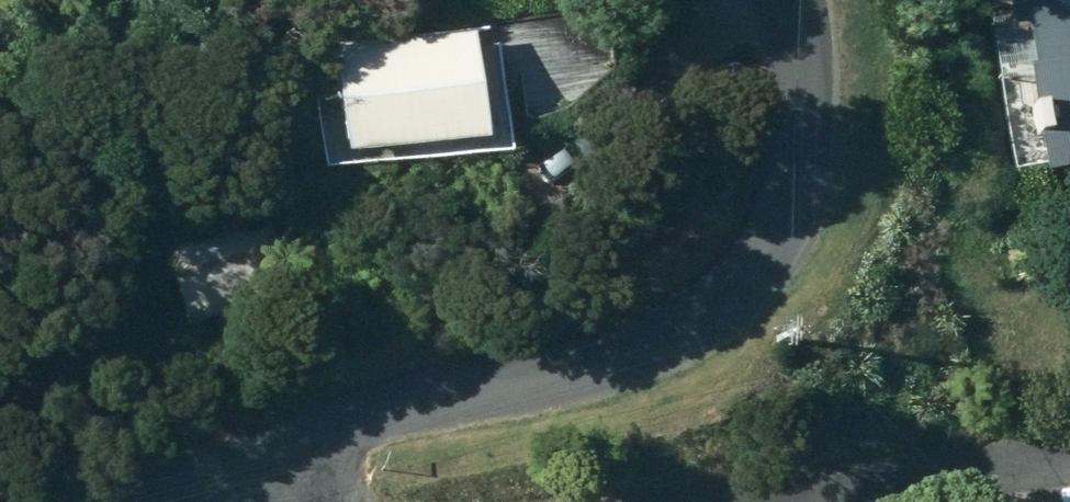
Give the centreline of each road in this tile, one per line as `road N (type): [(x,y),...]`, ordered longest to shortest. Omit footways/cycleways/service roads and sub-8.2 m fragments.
road 1 (unclassified): [(258,469),(677,327),(757,266),(795,144),(781,0)]
road 2 (residential): [(1069,460),(768,501)]

